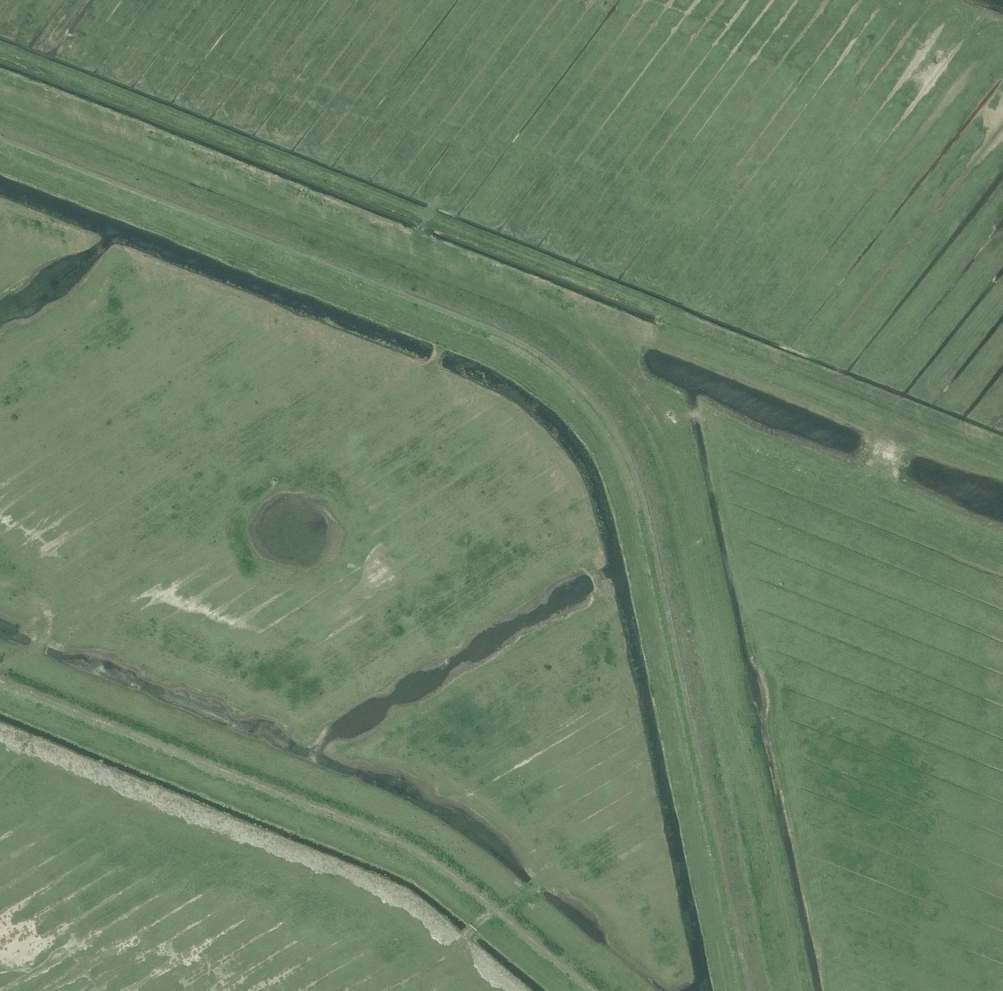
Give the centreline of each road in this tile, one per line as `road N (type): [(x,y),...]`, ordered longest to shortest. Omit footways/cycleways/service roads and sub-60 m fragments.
road 1 (track): [(0,133),(501,327),(586,389),(623,440),(648,498),(753,990)]
road 2 (track): [(0,679),(380,831),(459,879),(600,990)]

